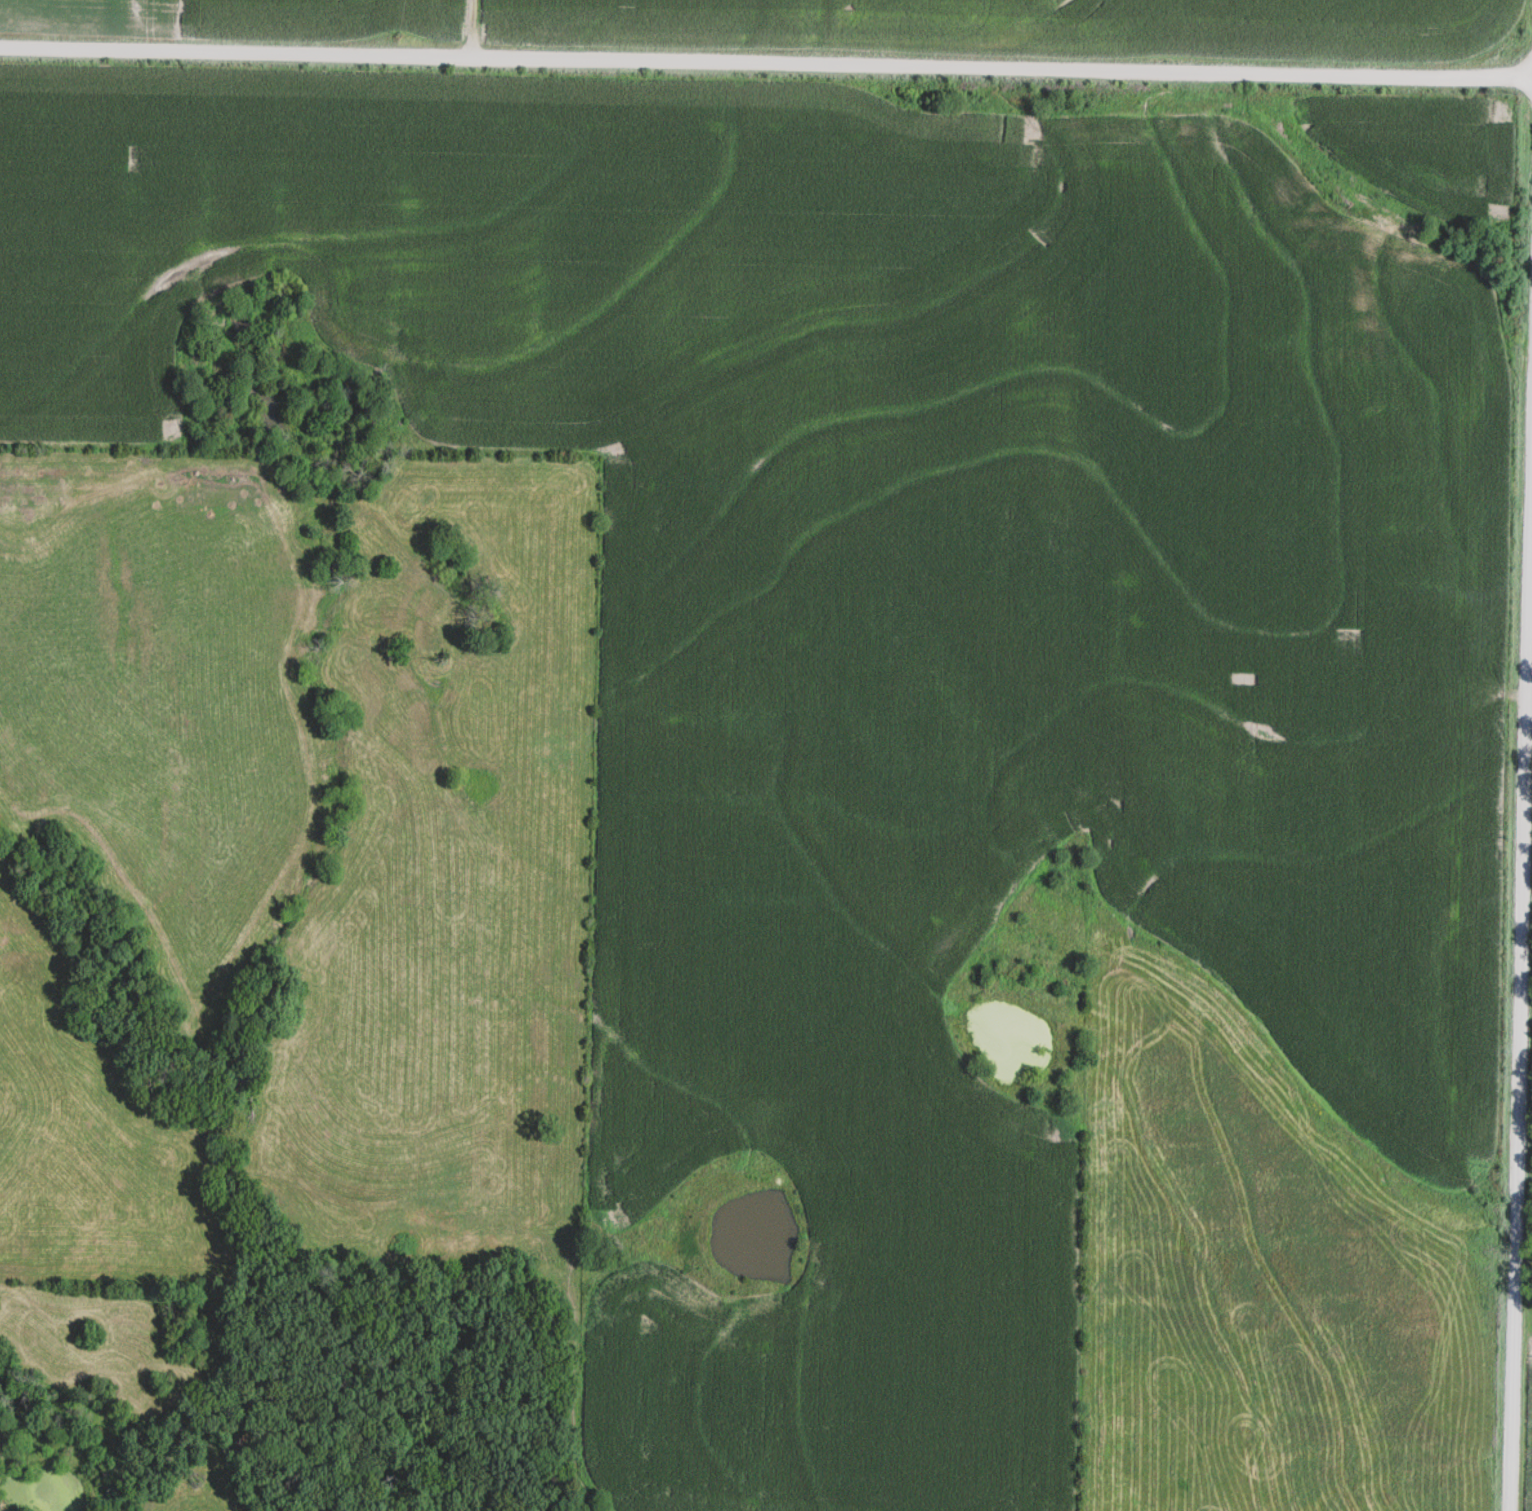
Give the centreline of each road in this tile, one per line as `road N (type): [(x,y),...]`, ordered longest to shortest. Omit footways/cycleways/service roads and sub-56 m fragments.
road 1 (residential): [(1531,74),(0,46)]
road 2 (residential): [(1509,1510),(1531,510)]

